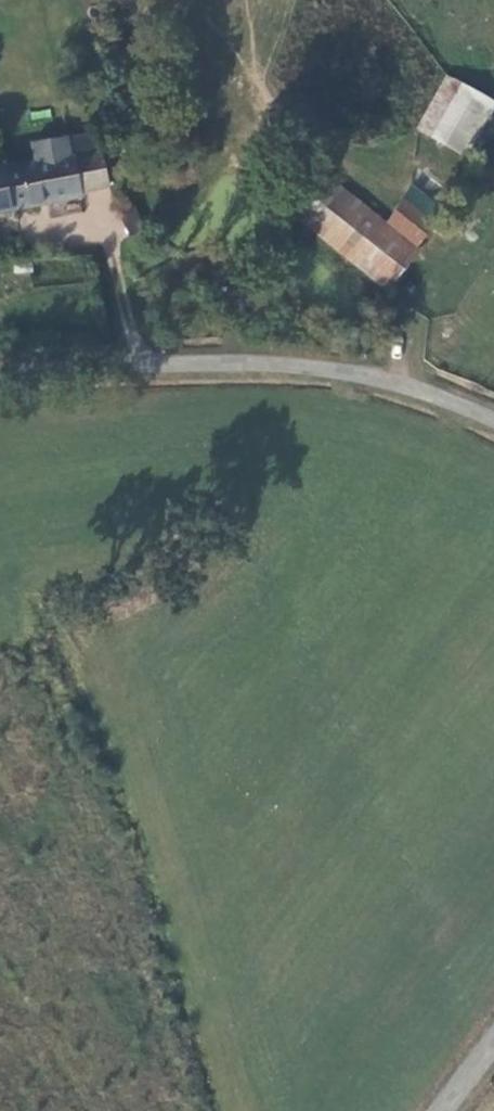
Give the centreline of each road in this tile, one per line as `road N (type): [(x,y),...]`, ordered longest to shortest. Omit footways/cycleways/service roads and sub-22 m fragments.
road 1 (unclassified): [(0,372),(256,361),(373,373),(493,415)]

